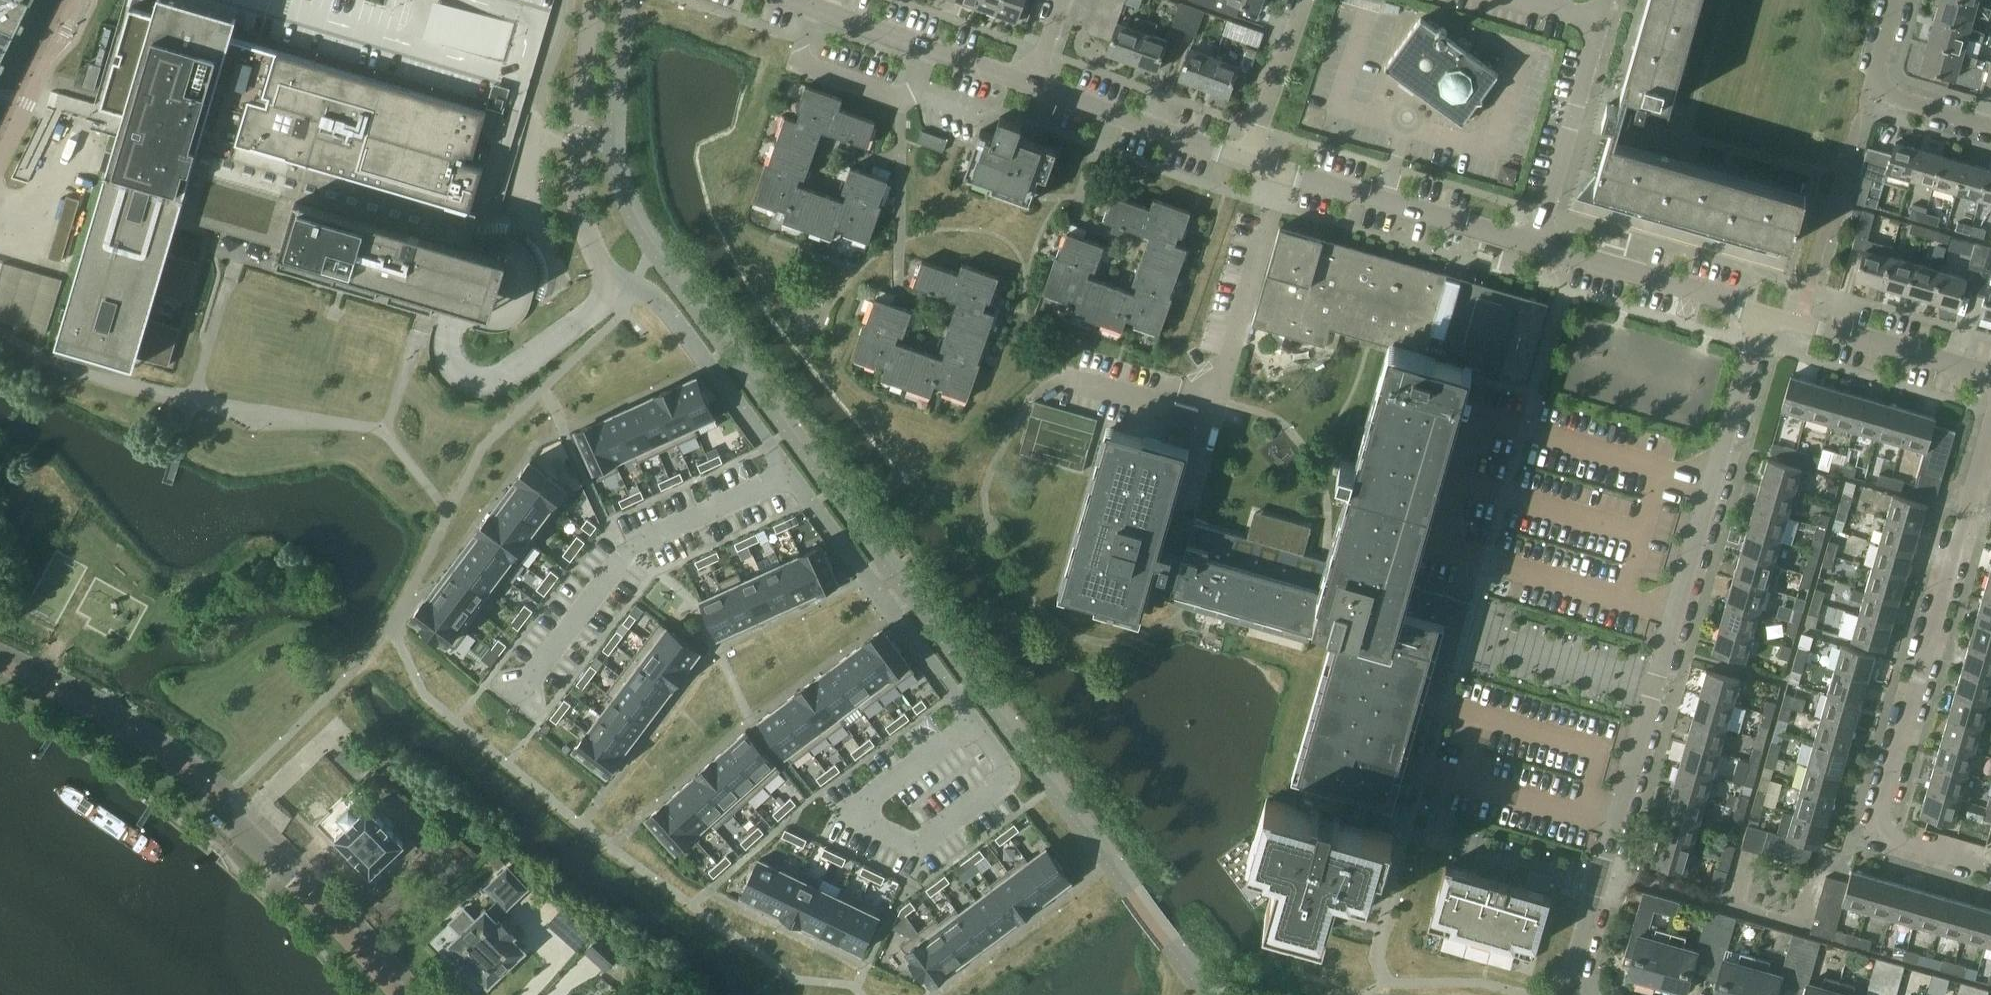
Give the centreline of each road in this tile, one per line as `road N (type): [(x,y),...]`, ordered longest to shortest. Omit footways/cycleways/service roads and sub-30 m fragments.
road 1 (residential): [(1568,994),(1760,307)]
road 2 (residential): [(609,286),(662,301),(1012,777)]
road 3 (residential): [(1990,869),(1883,839),(1876,825),(1990,419)]
road 4 (residential): [(1187,510),(1285,169)]
road 5 (unclassified): [(477,235),(445,353),(466,386),(505,380),(584,318),(609,286)]
road 6 (unclassified): [(609,286),(576,177),(595,0)]
road 7 (residential): [(1536,242),(1285,169)]
road 8 (residential): [(398,994),(221,802)]
road 9 (residential): [(1536,242),(1609,0)]
road 10 (residential): [(1990,375),(1760,307)]
road 11 (residential): [(1033,87),(1252,159)]
road 12 (residential): [(819,10),(1033,87)]
road 13 (residential): [(1990,125),(1878,91),(1873,76),(1896,0)]
road 14 (residential): [(1760,307),(1573,253)]
road 15 (unclassified): [(0,161),(80,0)]
road 16 (residential): [(1252,159),(1307,0)]

